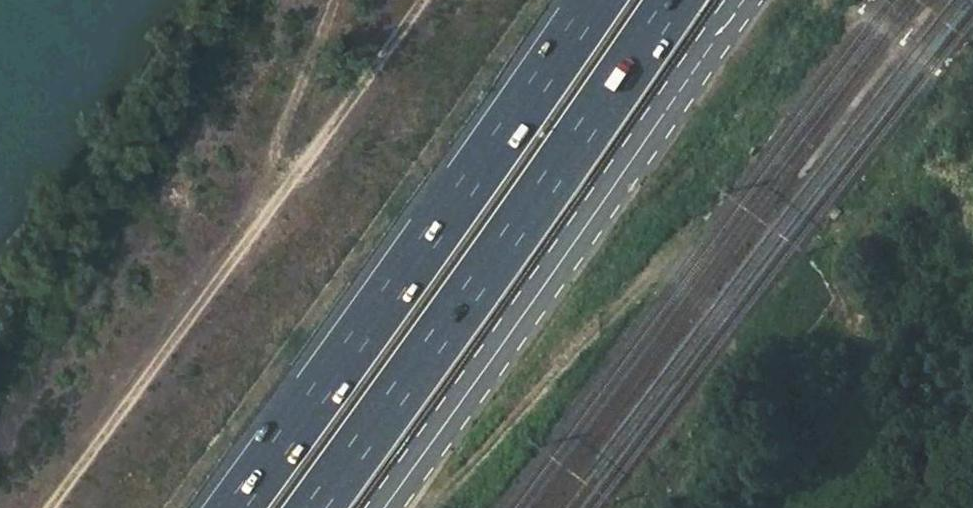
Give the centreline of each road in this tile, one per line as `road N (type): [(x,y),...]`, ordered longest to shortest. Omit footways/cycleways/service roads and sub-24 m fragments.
road 1 (track): [(49,507),(423,0)]
road 2 (motorway): [(596,0),(234,507)]
road 3 (secondary): [(384,507),(744,0)]
road 4 (motorway): [(315,507),(674,0)]
road 5 (track): [(252,234),(258,189),(333,0)]

